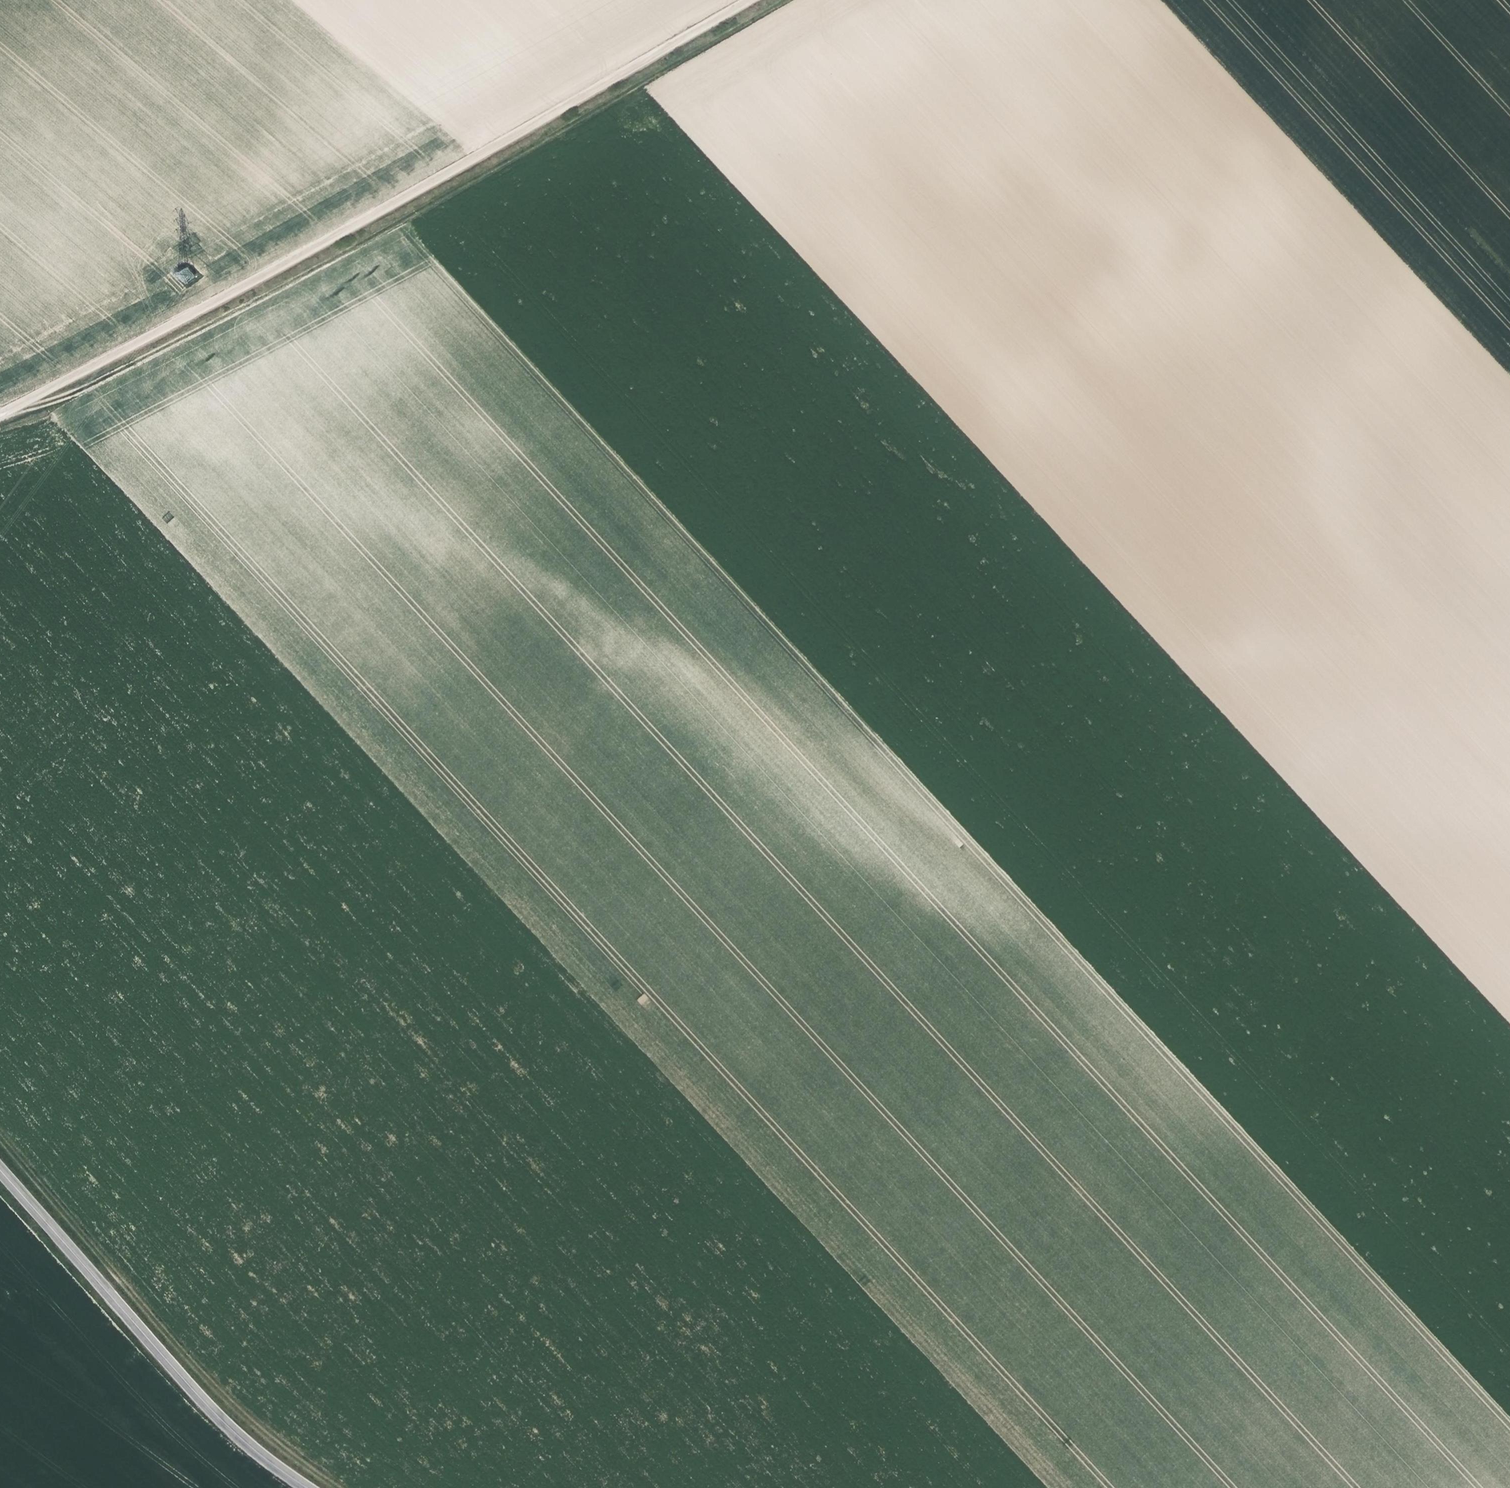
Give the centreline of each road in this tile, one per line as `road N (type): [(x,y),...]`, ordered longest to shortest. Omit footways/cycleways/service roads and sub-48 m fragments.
road 1 (track): [(0,416),(753,0)]
road 2 (tertiary): [(310,1487),(201,1402),(0,1166)]

